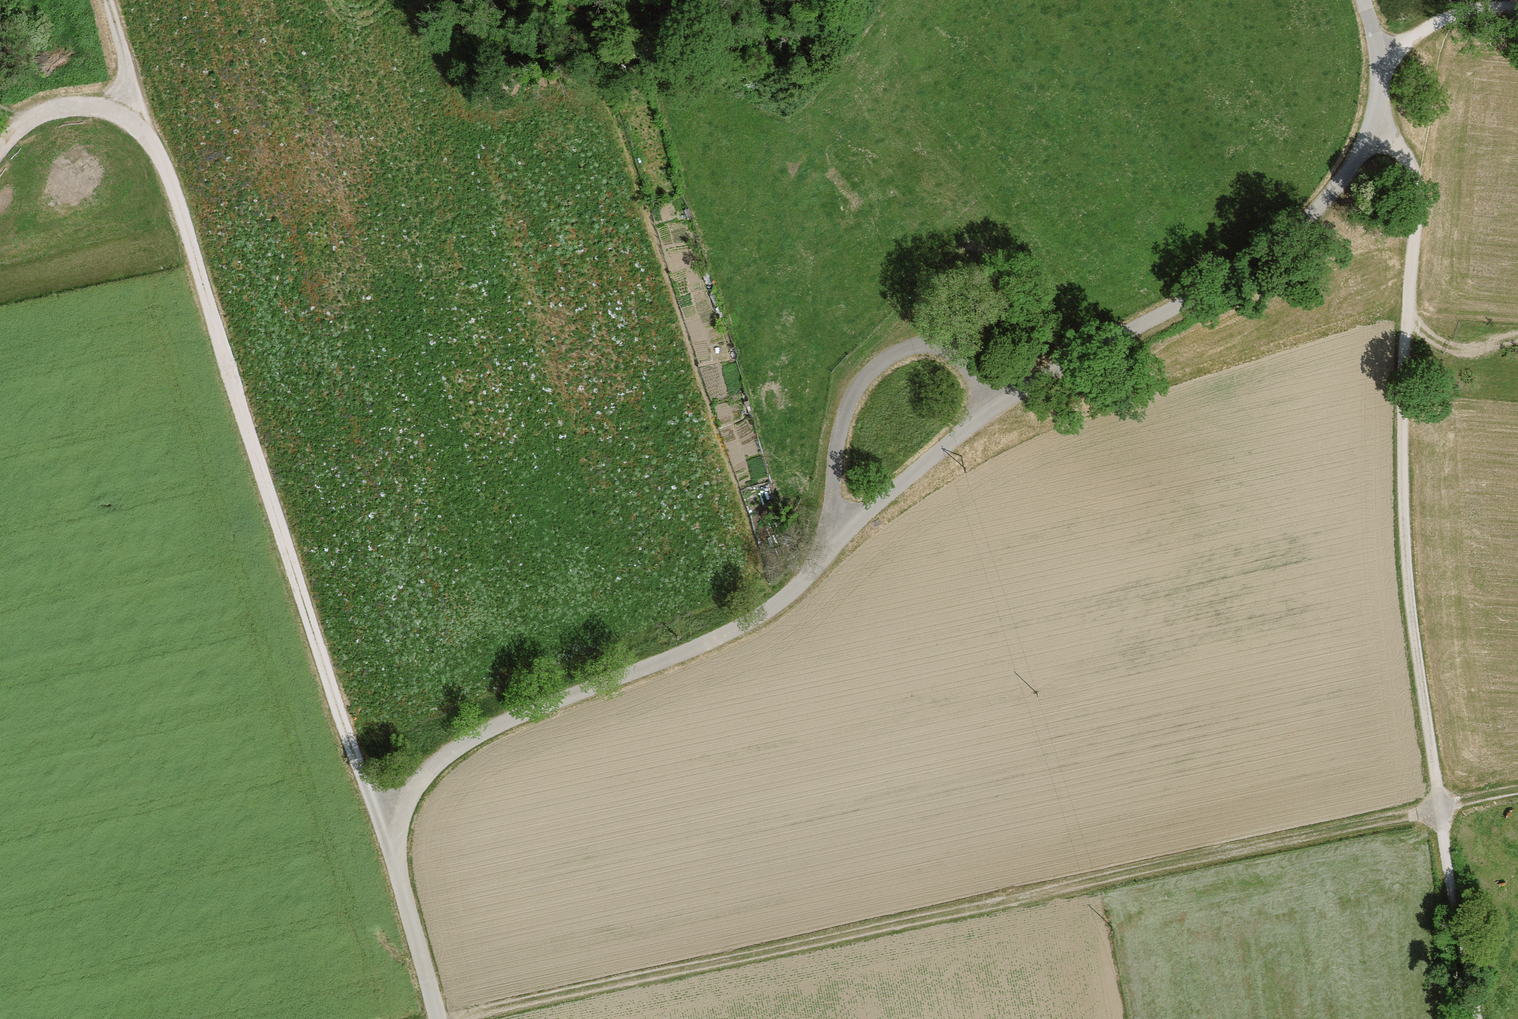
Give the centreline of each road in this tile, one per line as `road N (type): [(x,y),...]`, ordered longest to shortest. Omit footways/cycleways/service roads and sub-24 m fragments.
road 1 (unclassified): [(384,825),(458,747),(756,617),(994,407),(1290,237),(1349,170),(1381,90)]
road 2 (track): [(1517,790),(466,1018)]
road 3 (track): [(1381,90),(1416,189),(1402,401),(1405,527),(1418,671),(1477,1018)]
road 4 (track): [(356,761),(171,187),(146,134)]
road 5 (track): [(994,407),(949,335),(907,346),(869,372),(839,439),(833,547)]
road 6 (unclassified): [(437,1018),(384,825)]
road 7 (track): [(1381,90),(1390,54),(1430,26),(1458,13),(1517,6)]
road 8 (track): [(146,134),(105,108),(75,104),(21,119),(0,148)]
road 9 (track): [(146,134),(109,0)]

